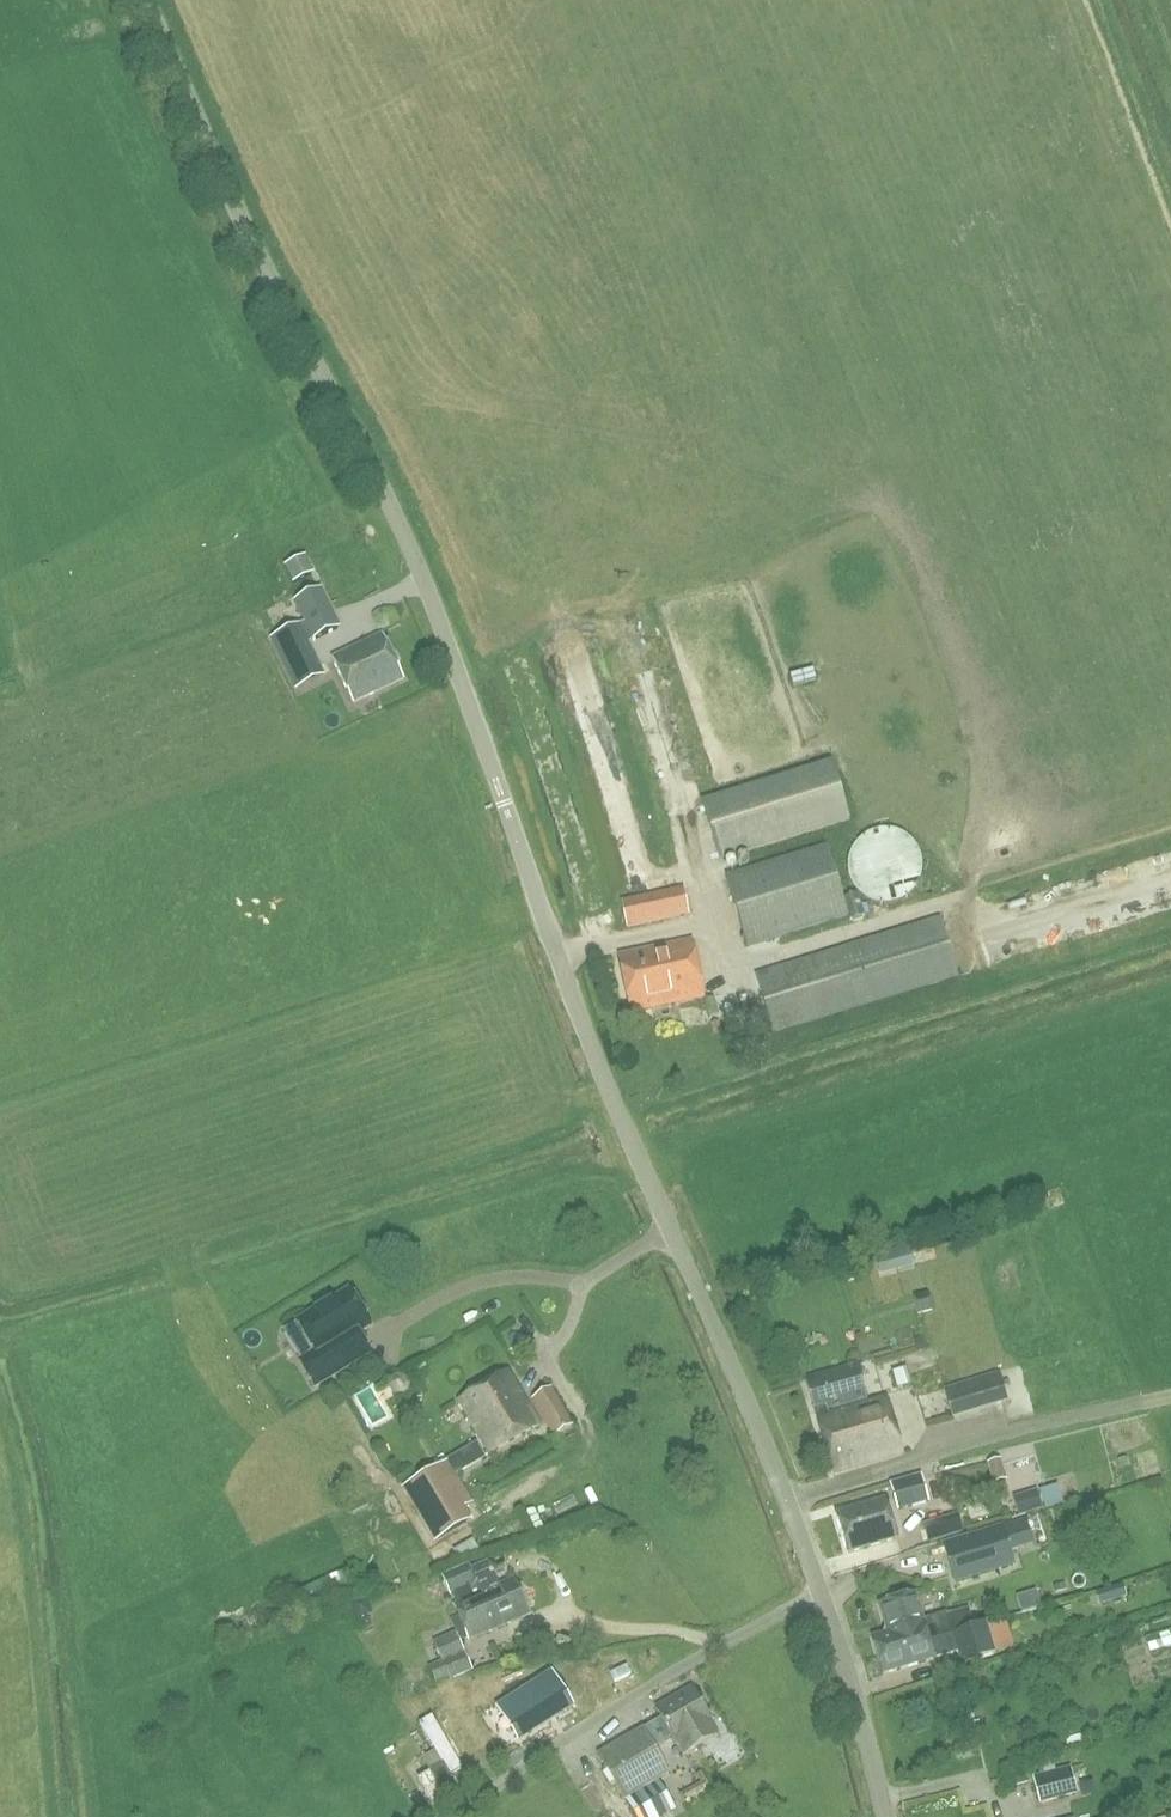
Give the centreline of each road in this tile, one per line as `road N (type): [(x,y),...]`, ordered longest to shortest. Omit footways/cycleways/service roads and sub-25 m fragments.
road 1 (unclassified): [(822,1595),(595,1065),(414,557),(241,216),(146,0)]
road 2 (residential): [(822,1595),(595,1716),(457,1816)]
road 3 (unclassified): [(886,1816),(822,1595)]

